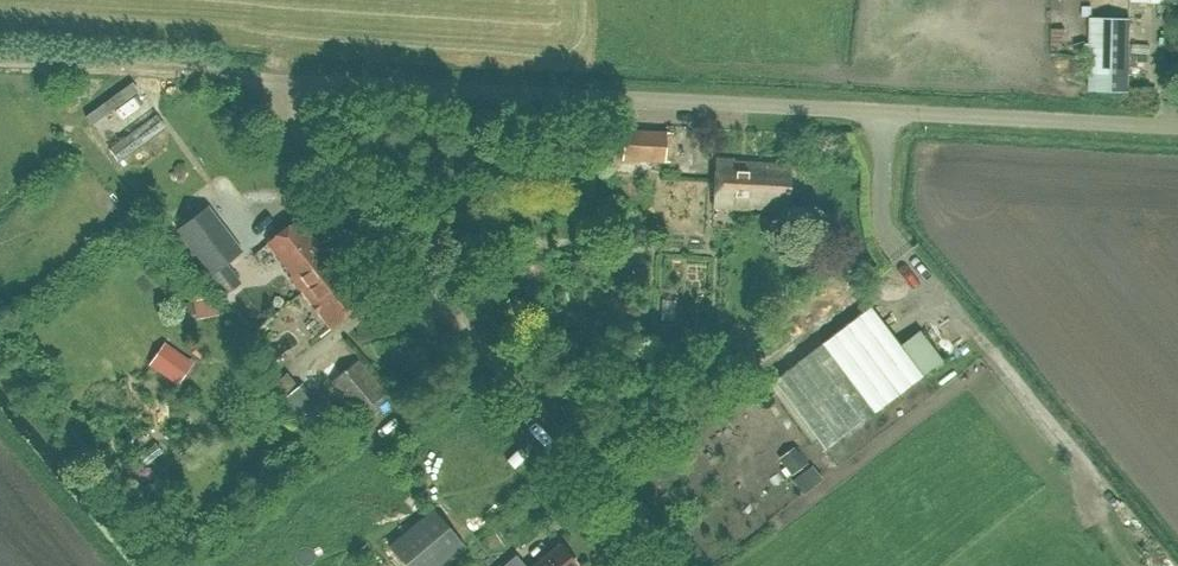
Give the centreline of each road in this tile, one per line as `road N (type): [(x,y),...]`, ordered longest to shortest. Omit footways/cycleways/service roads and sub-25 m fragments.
road 1 (unclassified): [(669,565),(295,134),(280,80),(1177,128)]

